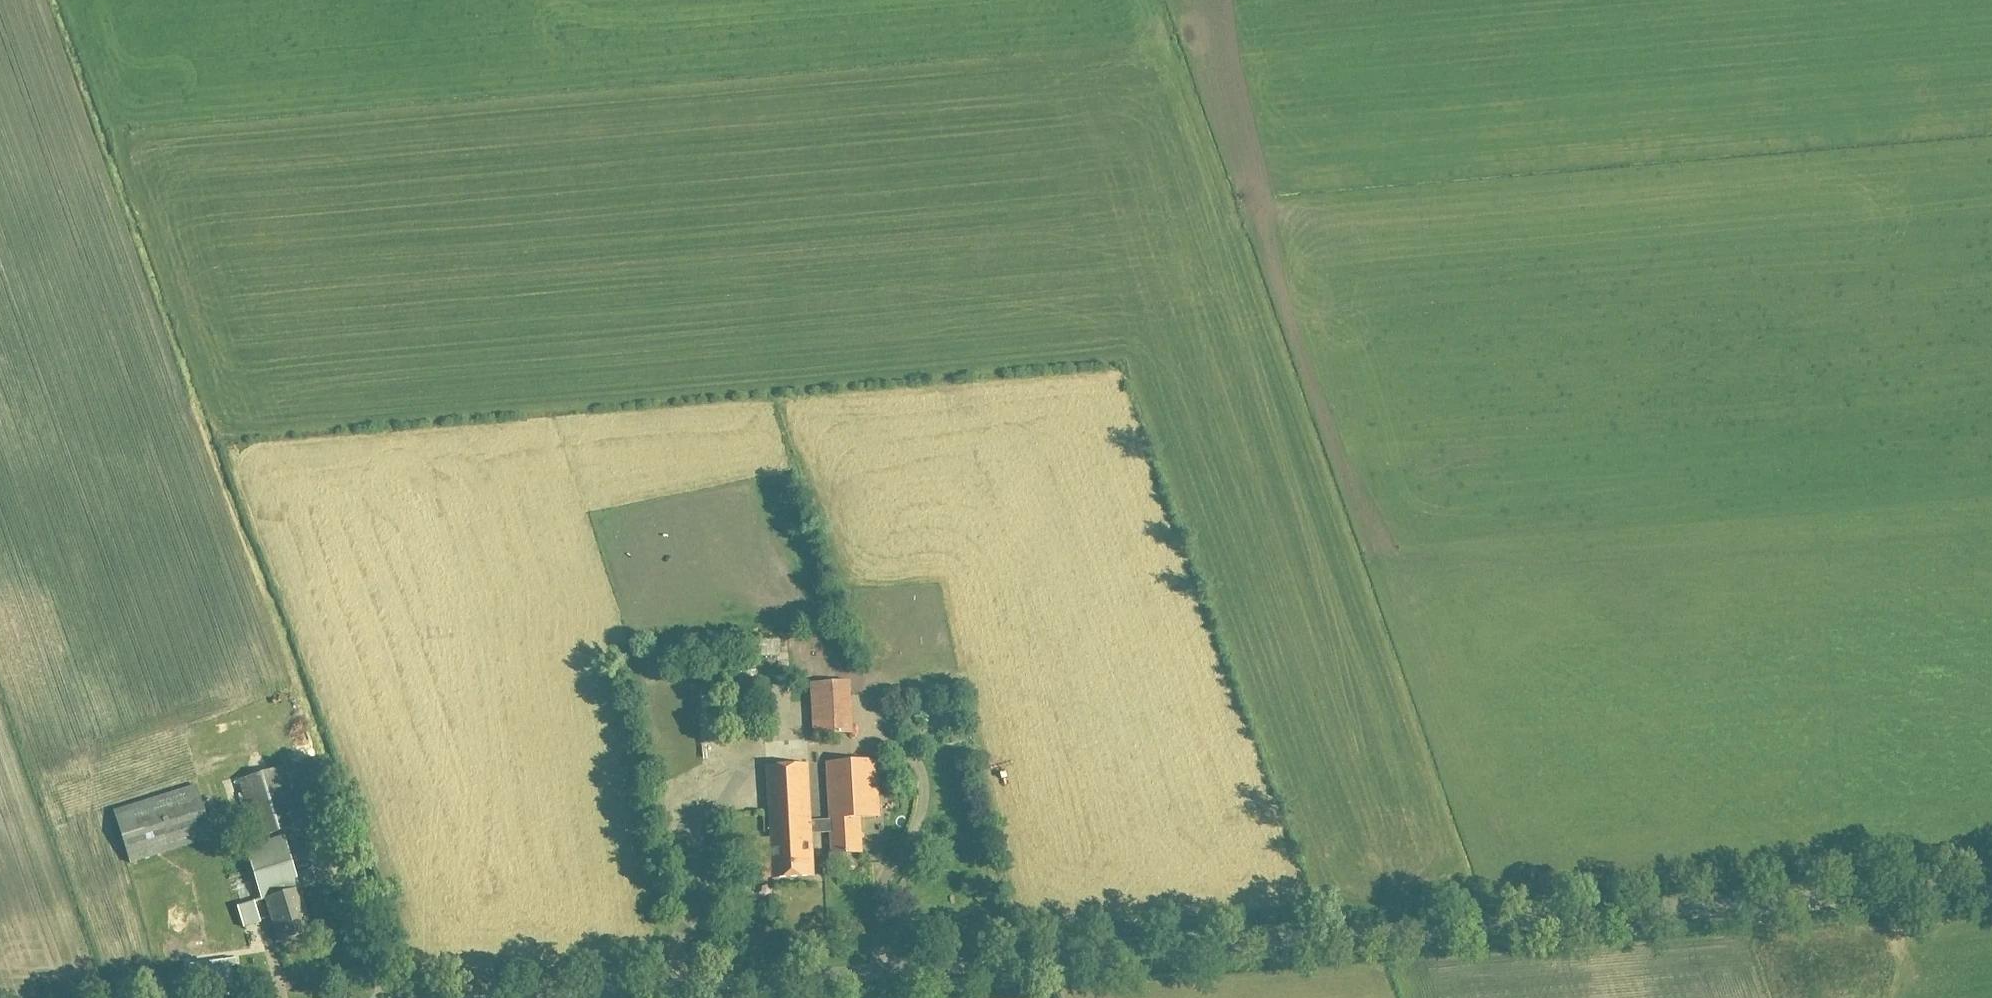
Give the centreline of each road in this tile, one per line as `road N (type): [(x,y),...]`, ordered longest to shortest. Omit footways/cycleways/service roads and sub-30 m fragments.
road 1 (unclassified): [(620,997),(1991,887)]

